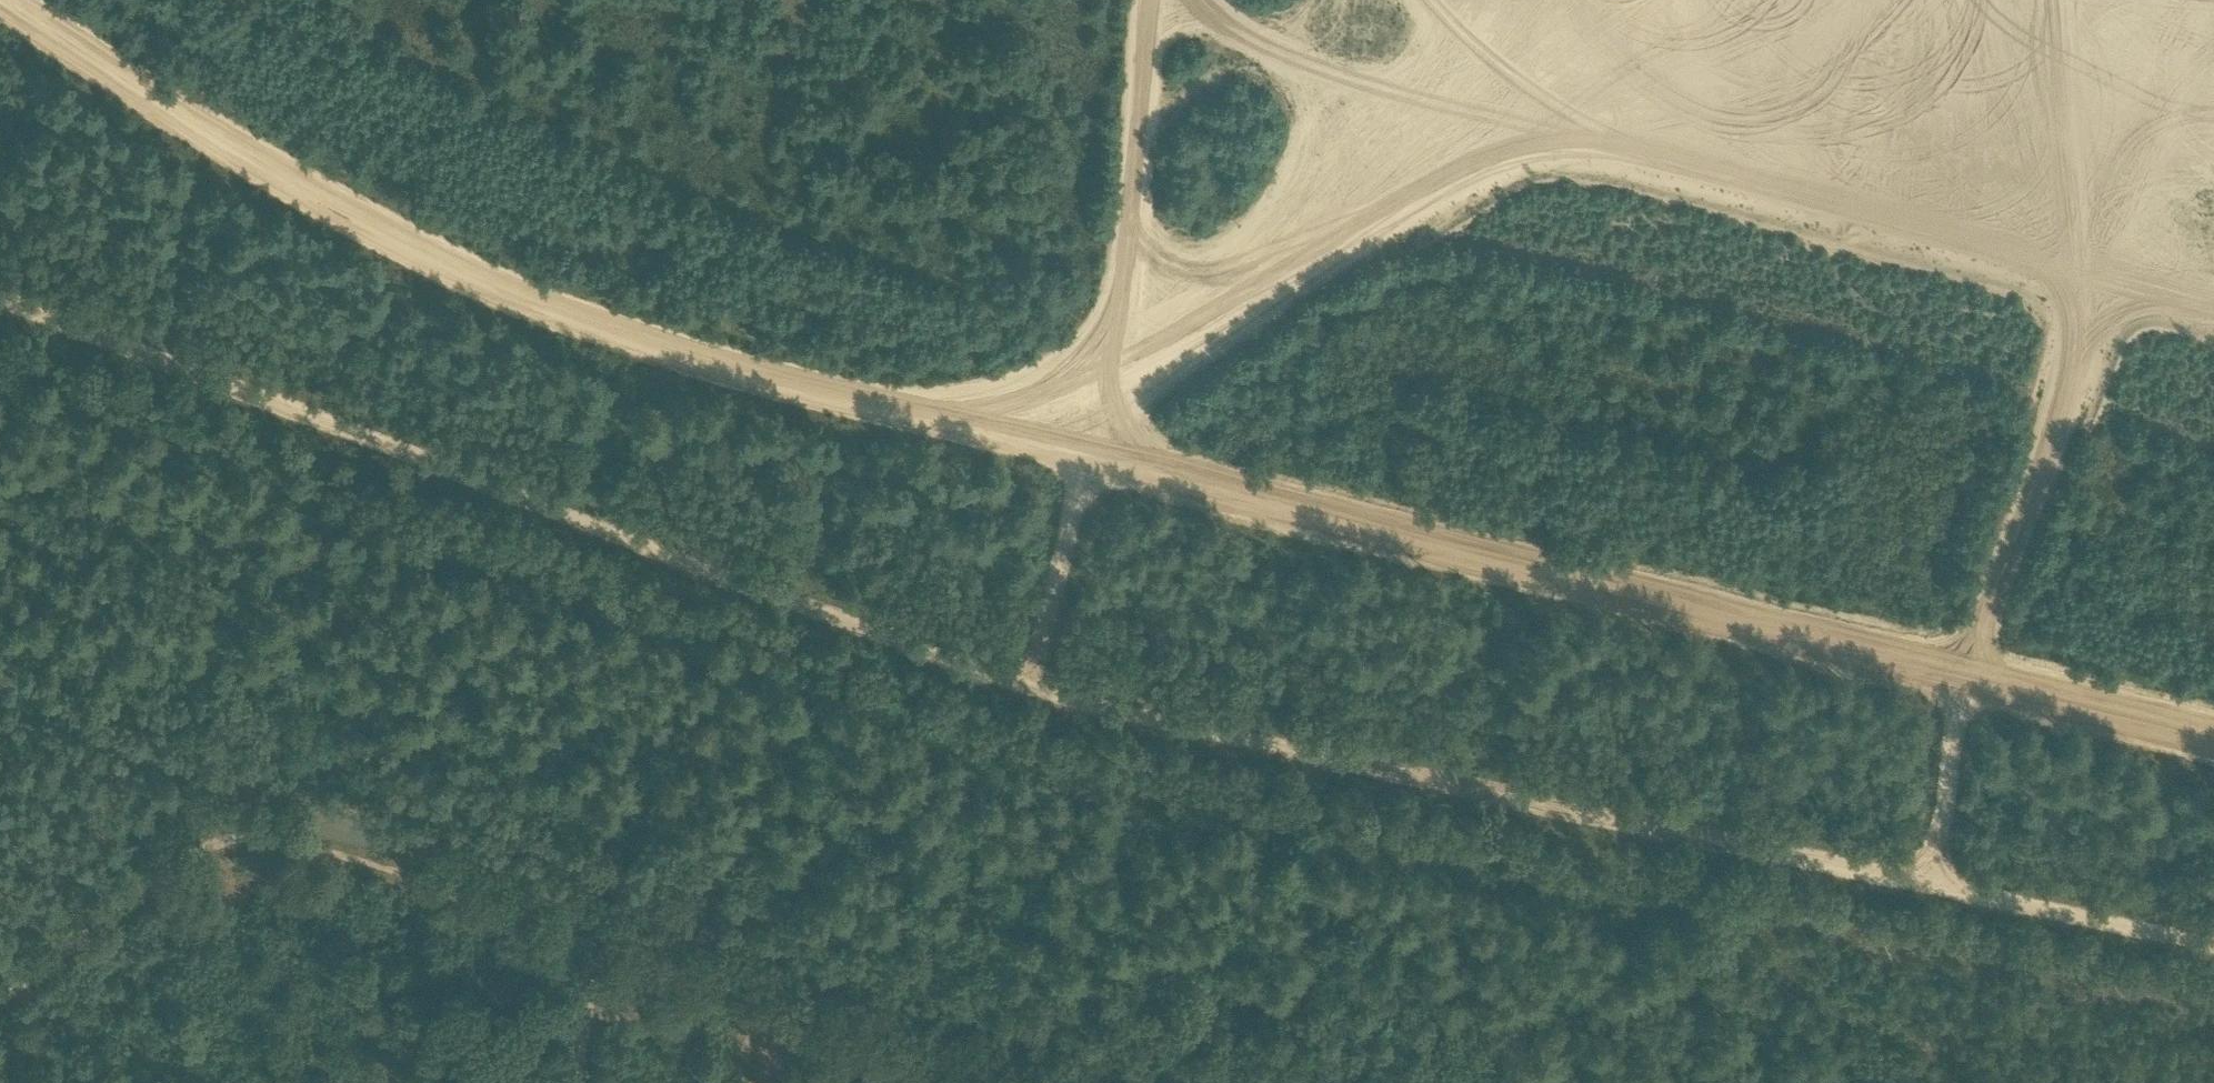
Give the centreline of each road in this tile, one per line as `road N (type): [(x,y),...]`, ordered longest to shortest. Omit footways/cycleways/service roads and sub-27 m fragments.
road 1 (track): [(2213,738),(637,345),(442,255),(2,0)]
road 2 (unclassified): [(1081,1082),(993,1063),(0,688)]
road 3 (track): [(1086,457),(1131,230),(1151,0)]
road 4 (track): [(0,992),(206,846),(304,835)]
road 5 (track): [(605,948),(580,1082)]

